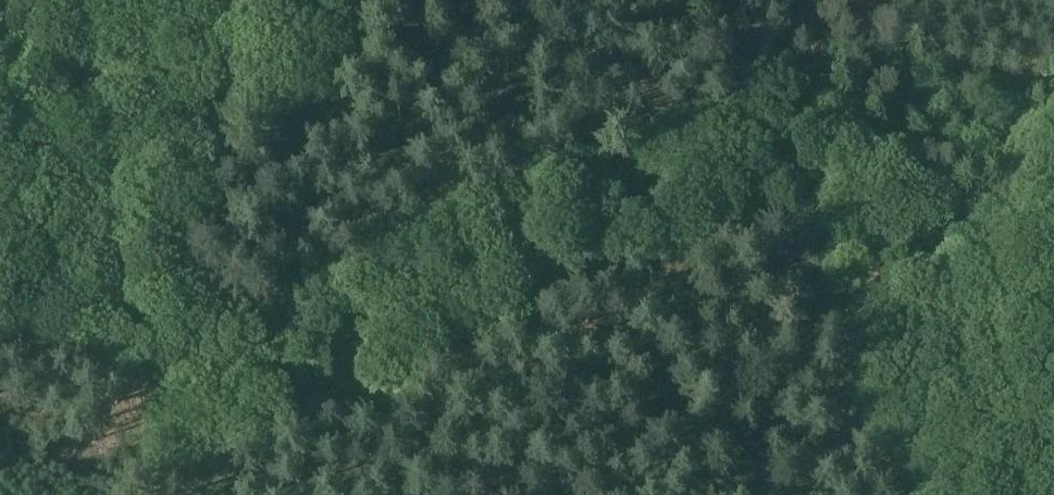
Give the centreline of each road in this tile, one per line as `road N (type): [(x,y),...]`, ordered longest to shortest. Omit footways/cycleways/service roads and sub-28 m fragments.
road 1 (track): [(80,0),(150,494)]

